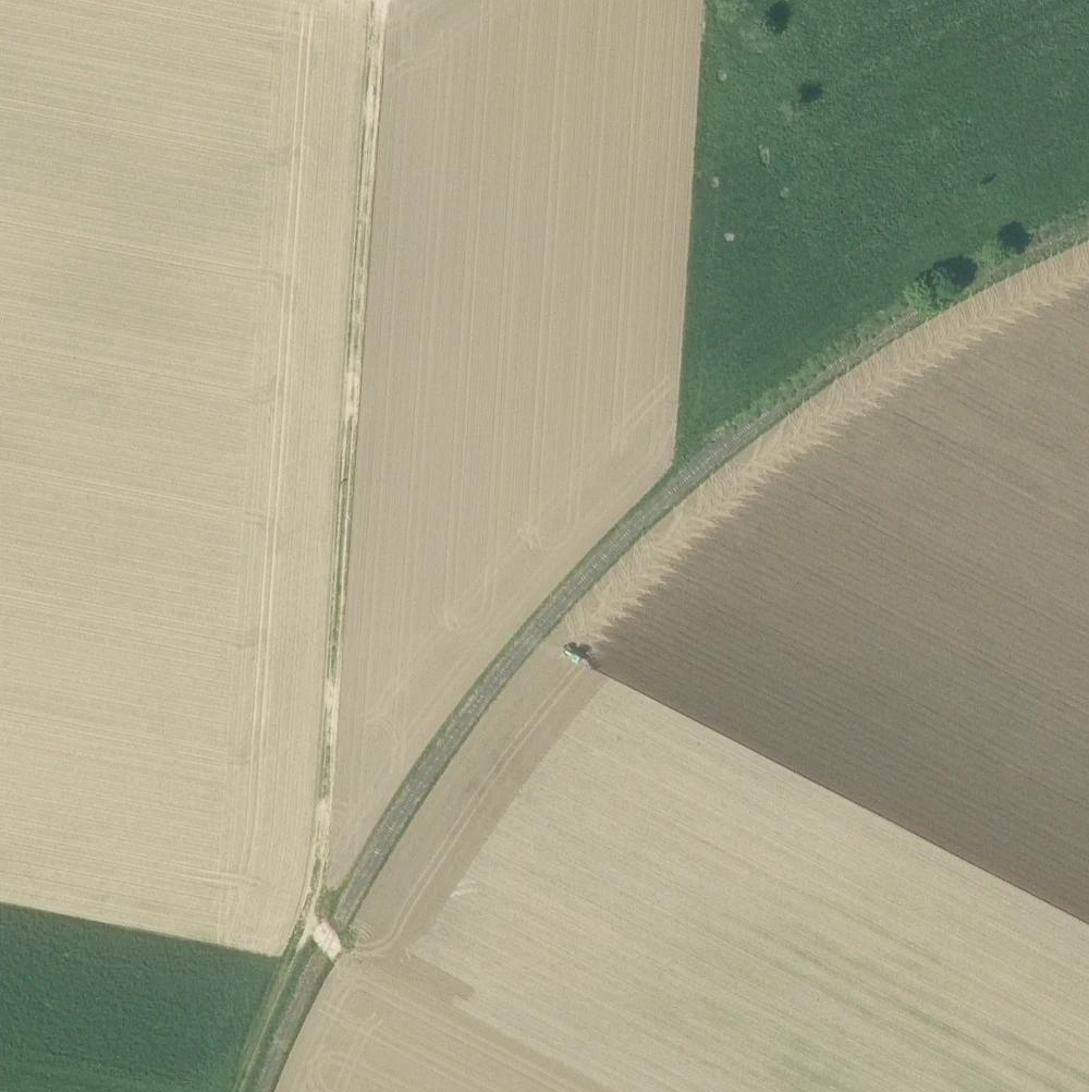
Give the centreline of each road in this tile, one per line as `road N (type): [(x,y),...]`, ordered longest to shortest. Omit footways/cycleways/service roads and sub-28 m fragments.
road 1 (track): [(382,0),(322,896),(310,930),(329,942)]
road 2 (track): [(310,930),(242,1091)]

